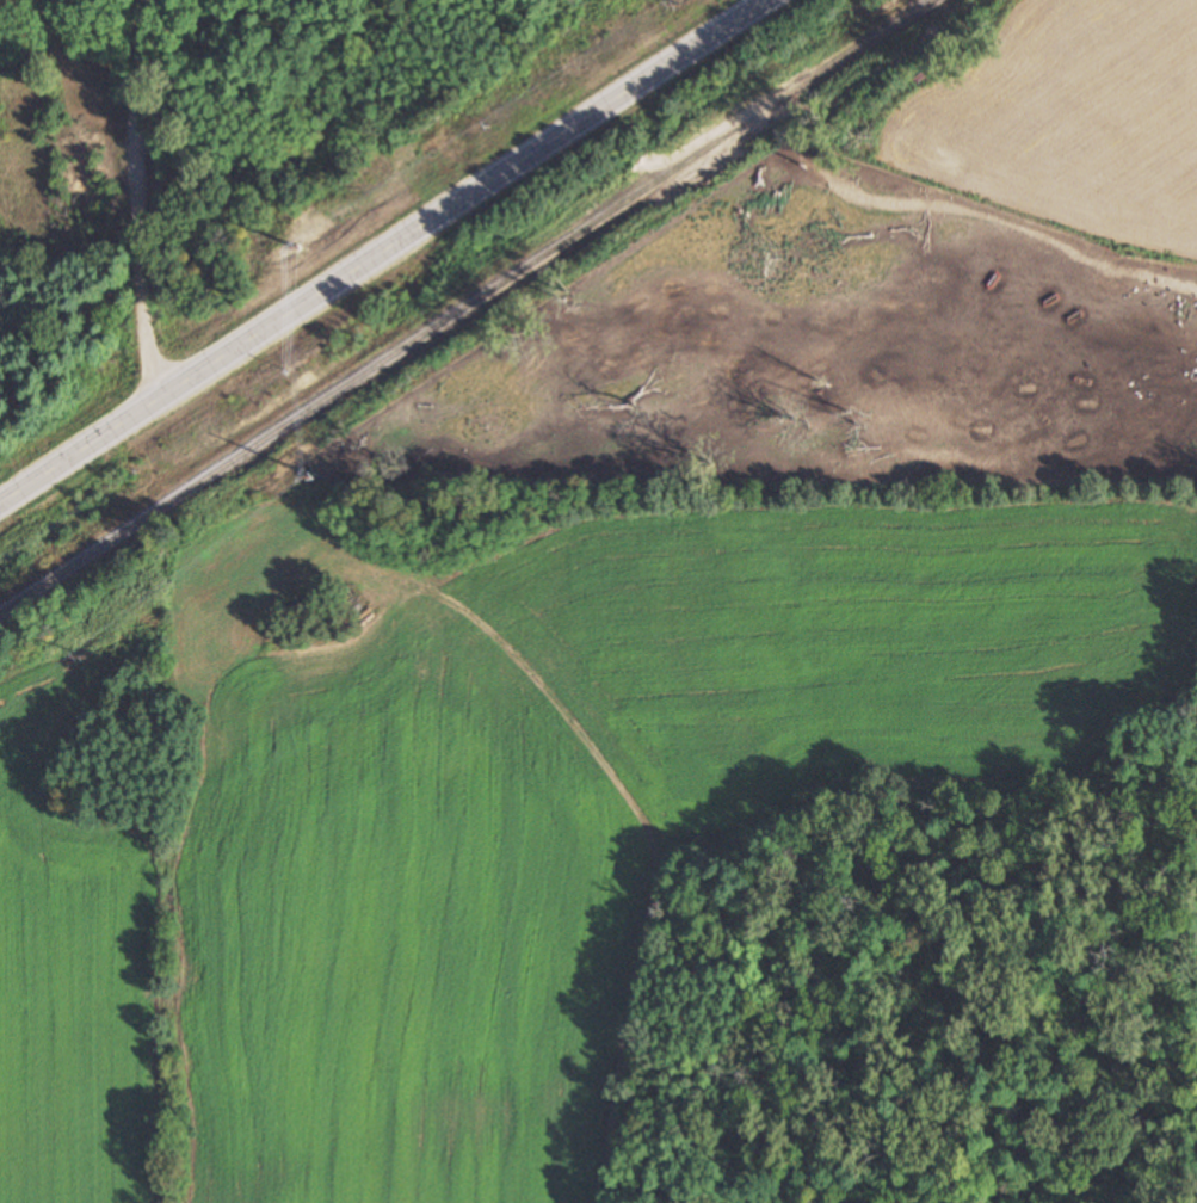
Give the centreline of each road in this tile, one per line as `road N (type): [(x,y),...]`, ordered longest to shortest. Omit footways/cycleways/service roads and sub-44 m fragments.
road 1 (primary): [(0,504),(768,0)]

